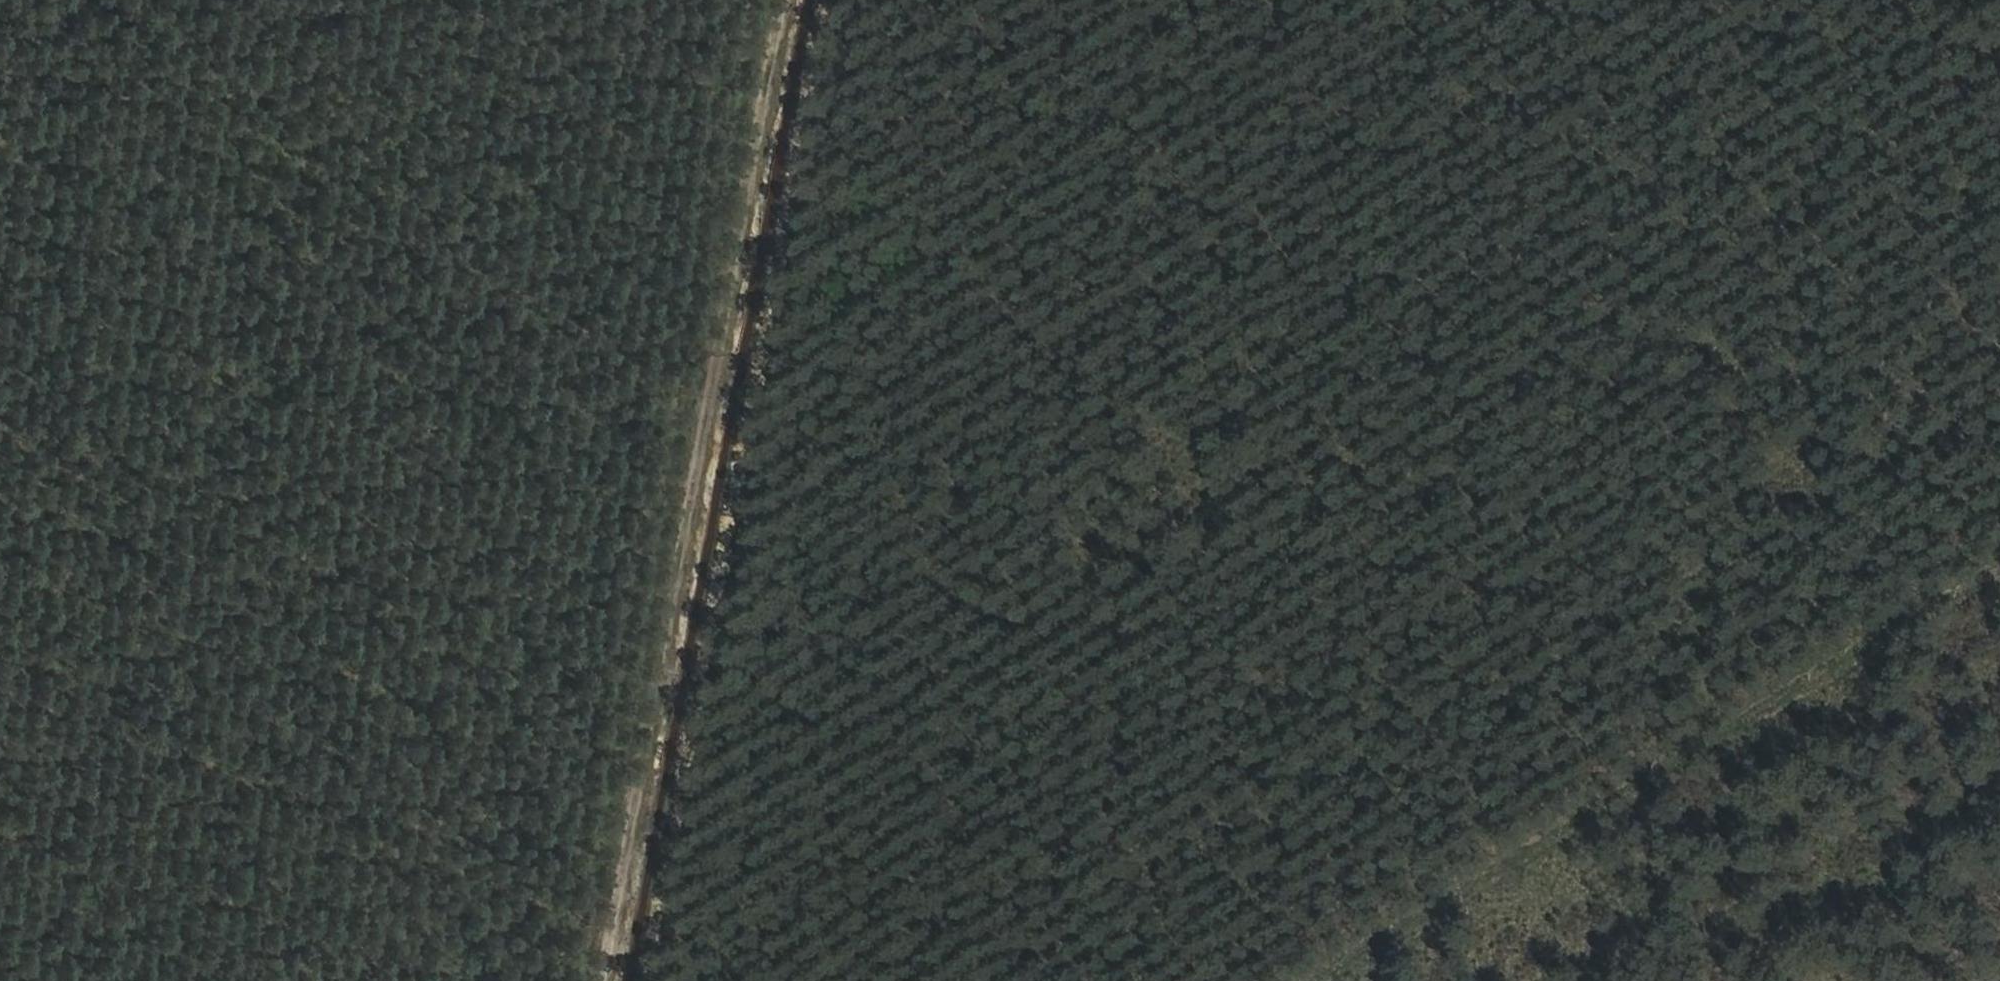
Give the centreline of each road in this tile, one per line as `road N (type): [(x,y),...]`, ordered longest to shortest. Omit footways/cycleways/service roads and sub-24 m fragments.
road 1 (track): [(607,980),(784,0)]

